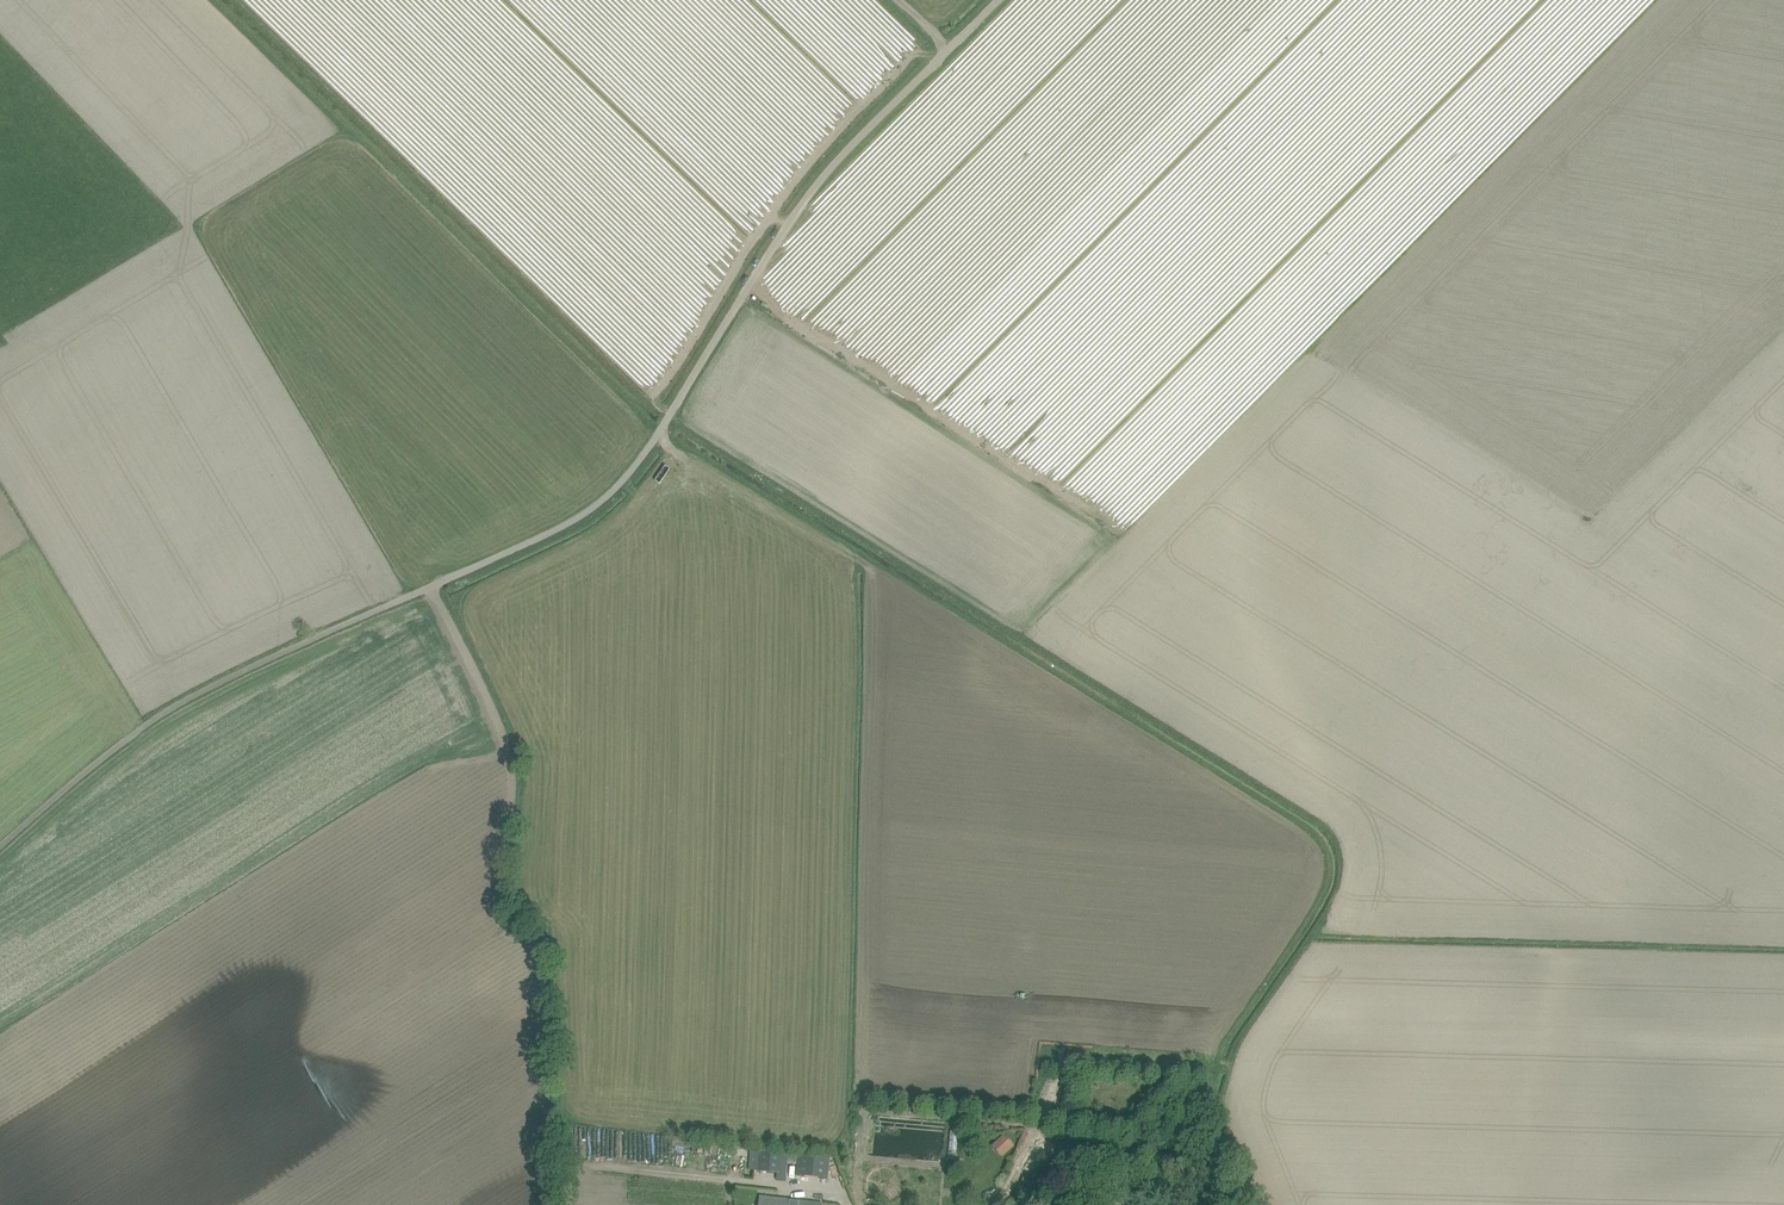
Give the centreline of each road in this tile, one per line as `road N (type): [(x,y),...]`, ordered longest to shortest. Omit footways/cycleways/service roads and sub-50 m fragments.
road 1 (unclassified): [(0,845),(148,725),(606,502),(802,204),(1005,0)]

